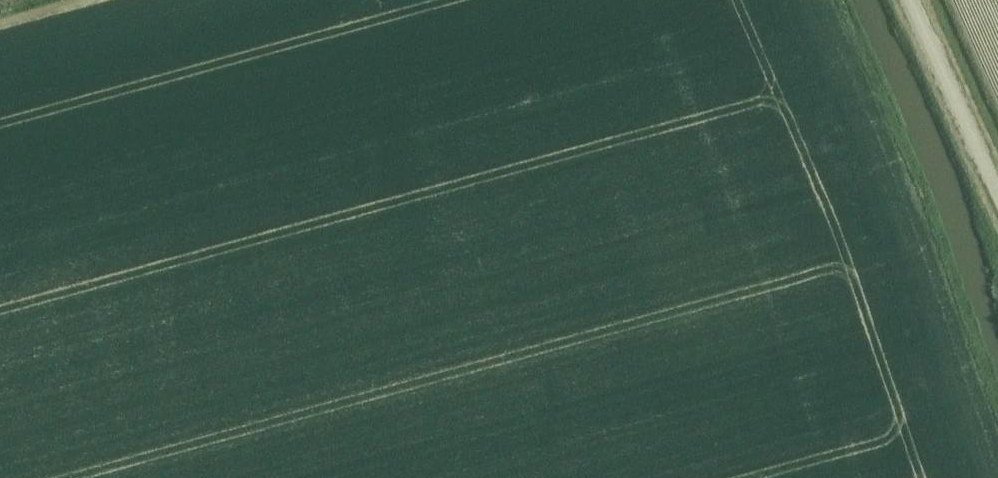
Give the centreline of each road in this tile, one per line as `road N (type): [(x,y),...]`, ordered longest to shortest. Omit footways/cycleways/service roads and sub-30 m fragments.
road 1 (unclassified): [(997,196),(909,0)]

